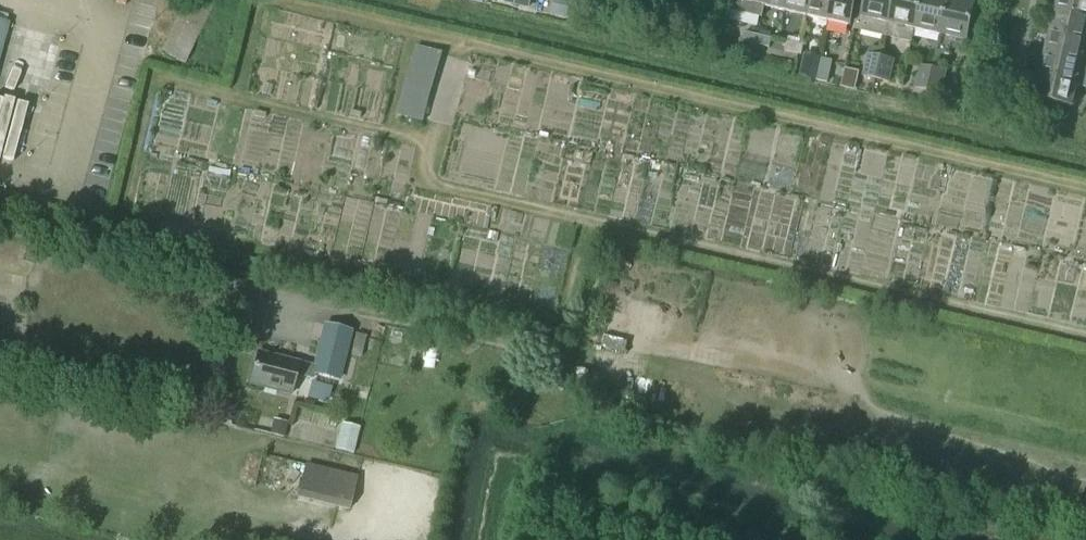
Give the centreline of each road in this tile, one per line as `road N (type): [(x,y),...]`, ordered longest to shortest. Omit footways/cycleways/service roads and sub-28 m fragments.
road 1 (track): [(417,0),(1085,156)]

